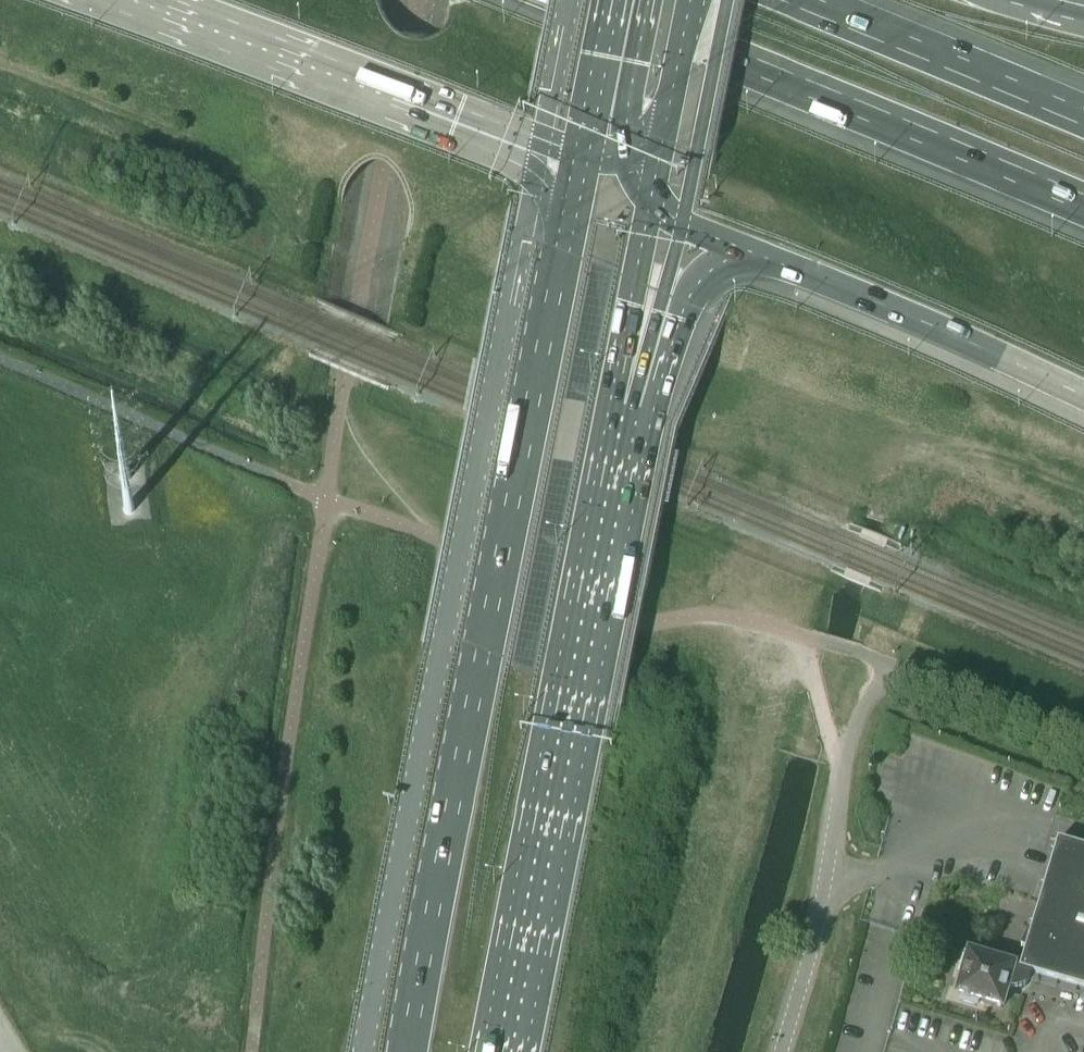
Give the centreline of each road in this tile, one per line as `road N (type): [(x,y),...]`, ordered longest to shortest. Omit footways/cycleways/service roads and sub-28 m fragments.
road 1 (unclassified): [(540,147),(364,1051)]
road 2 (primary): [(580,162),(406,1051)]
road 3 (primary): [(497,1051),(624,405)]
road 4 (motorway): [(585,0),(1083,203)]
road 5 (motorway): [(154,0),(540,147)]
road 6 (motorway): [(752,253),(1083,396)]
road 7 (unclassified): [(780,1051),(822,915),(843,767)]
road 8 (motorway): [(1083,110),(820,0)]
road 9 (motorway): [(681,226),(726,0)]
road 10 (primary): [(624,405),(629,305),(651,195)]
road 11 (motorway): [(624,405),(703,277),(752,253)]
road 12 (motorway): [(624,405),(681,226)]
road 13 (primary): [(612,0),(580,162)]
road 14 (motorway): [(648,0),(627,113),(632,162)]
road 15 (primary): [(660,151),(694,0)]
road 16 (unclassified): [(569,0),(540,147)]

